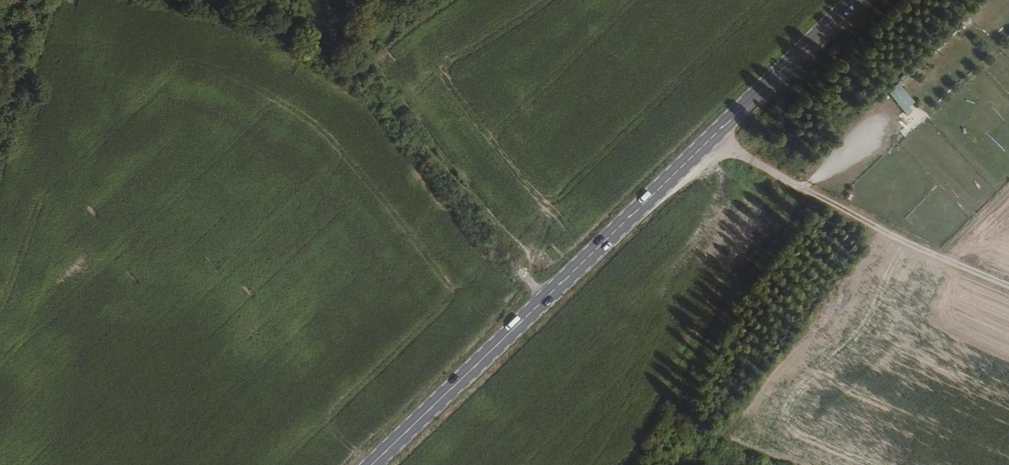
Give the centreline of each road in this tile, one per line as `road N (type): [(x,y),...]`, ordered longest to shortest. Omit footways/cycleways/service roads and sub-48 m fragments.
road 1 (primary): [(373,464),(855,0)]
road 2 (track): [(547,299),(335,51),(312,0)]
road 3 (track): [(1008,287),(802,195),(715,135)]

